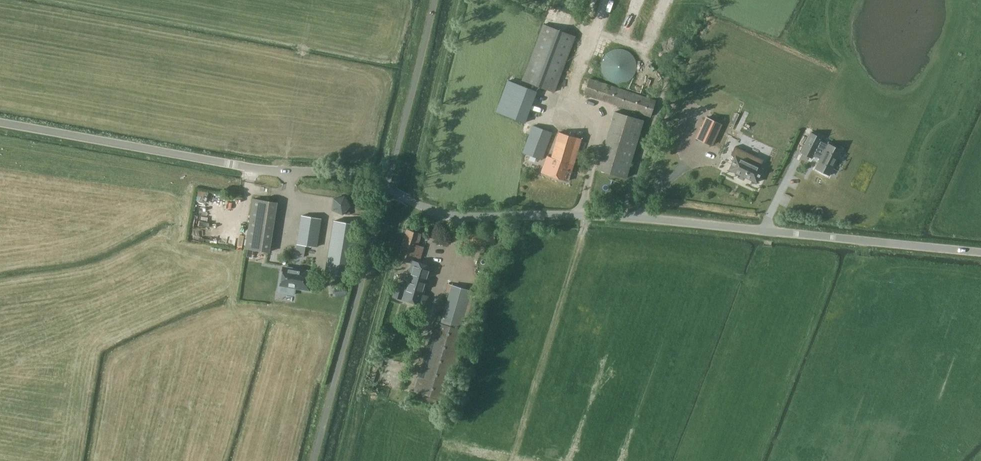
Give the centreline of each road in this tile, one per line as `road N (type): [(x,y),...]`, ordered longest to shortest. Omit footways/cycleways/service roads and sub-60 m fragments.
road 1 (unclassified): [(980,253),(664,220),(461,216),(342,174),(260,168),(0,123)]

